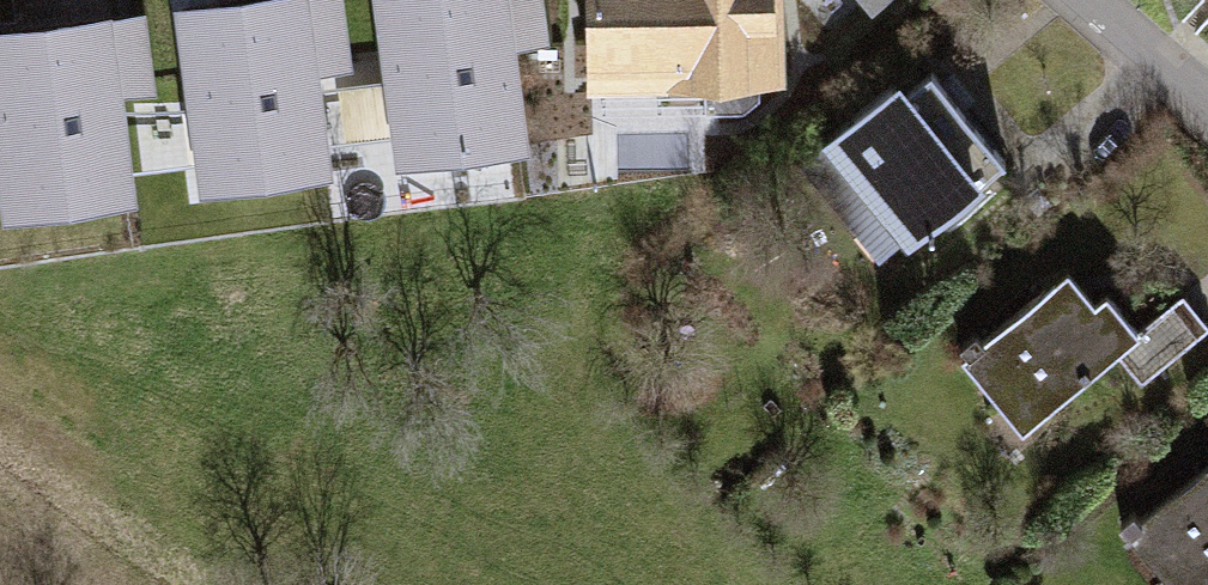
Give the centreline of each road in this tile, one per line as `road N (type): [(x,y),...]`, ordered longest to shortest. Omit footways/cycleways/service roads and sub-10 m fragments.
road 1 (residential): [(1078,0),(1207,119)]

